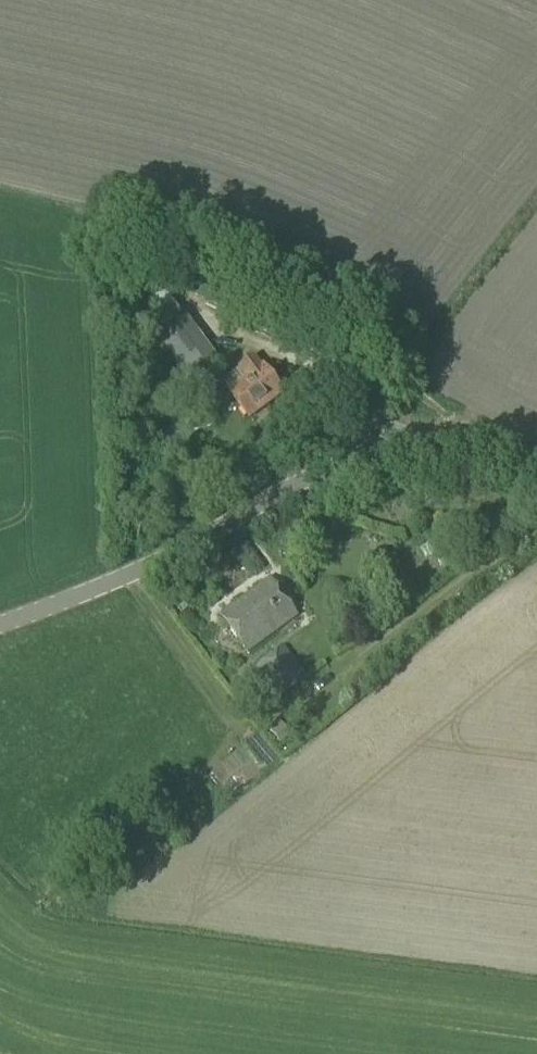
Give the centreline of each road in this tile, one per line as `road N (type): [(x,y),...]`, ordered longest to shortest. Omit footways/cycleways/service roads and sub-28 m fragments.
road 1 (unclassified): [(0,625),(172,557),(282,489),(344,463),(451,452),(536,468)]

